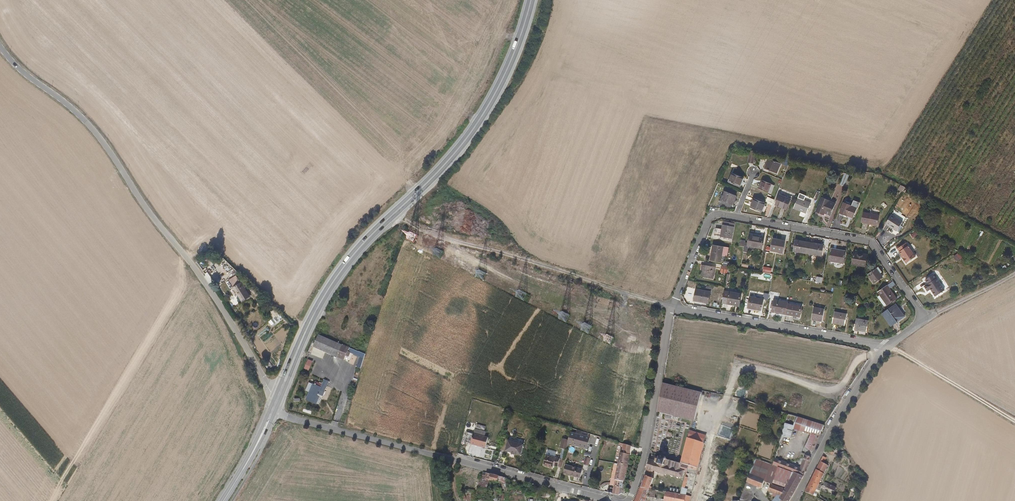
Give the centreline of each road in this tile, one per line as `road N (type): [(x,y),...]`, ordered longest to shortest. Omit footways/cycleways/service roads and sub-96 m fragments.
road 1 (unclassified): [(0,47),(104,143),(275,397)]
road 2 (secondary): [(531,0),(513,57),(473,130),(360,247),(313,316)]
road 3 (track): [(393,215),(431,236),(672,308)]
road 4 (residential): [(890,348),(924,317),(872,245),(735,218)]
road 5 (residential): [(672,308),(890,348)]
road 6 (residential): [(672,308),(642,468),(627,500)]
road 7 (residential): [(793,500),(890,348)]
road 8 (unclassified): [(276,411),(448,460)]
road 9 (residential): [(448,460),(609,500)]
road 10 (track): [(890,348),(1014,421)]
road 11 (residential): [(735,218),(710,218),(672,308)]

